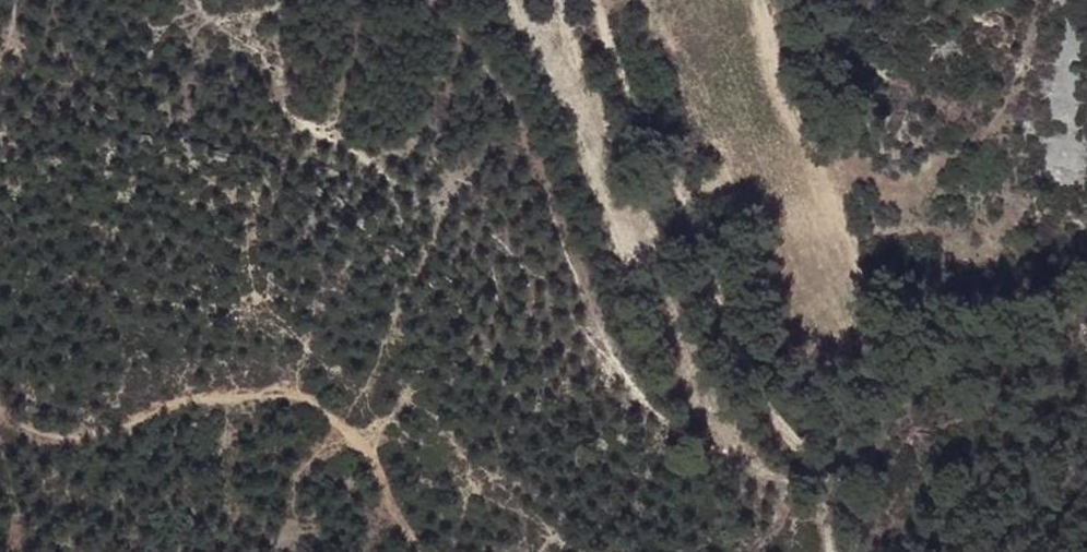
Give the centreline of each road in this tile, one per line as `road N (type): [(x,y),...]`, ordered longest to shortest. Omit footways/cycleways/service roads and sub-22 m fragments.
road 1 (track): [(843,551),(819,466),(749,357),(690,203),(632,90),(597,0)]

